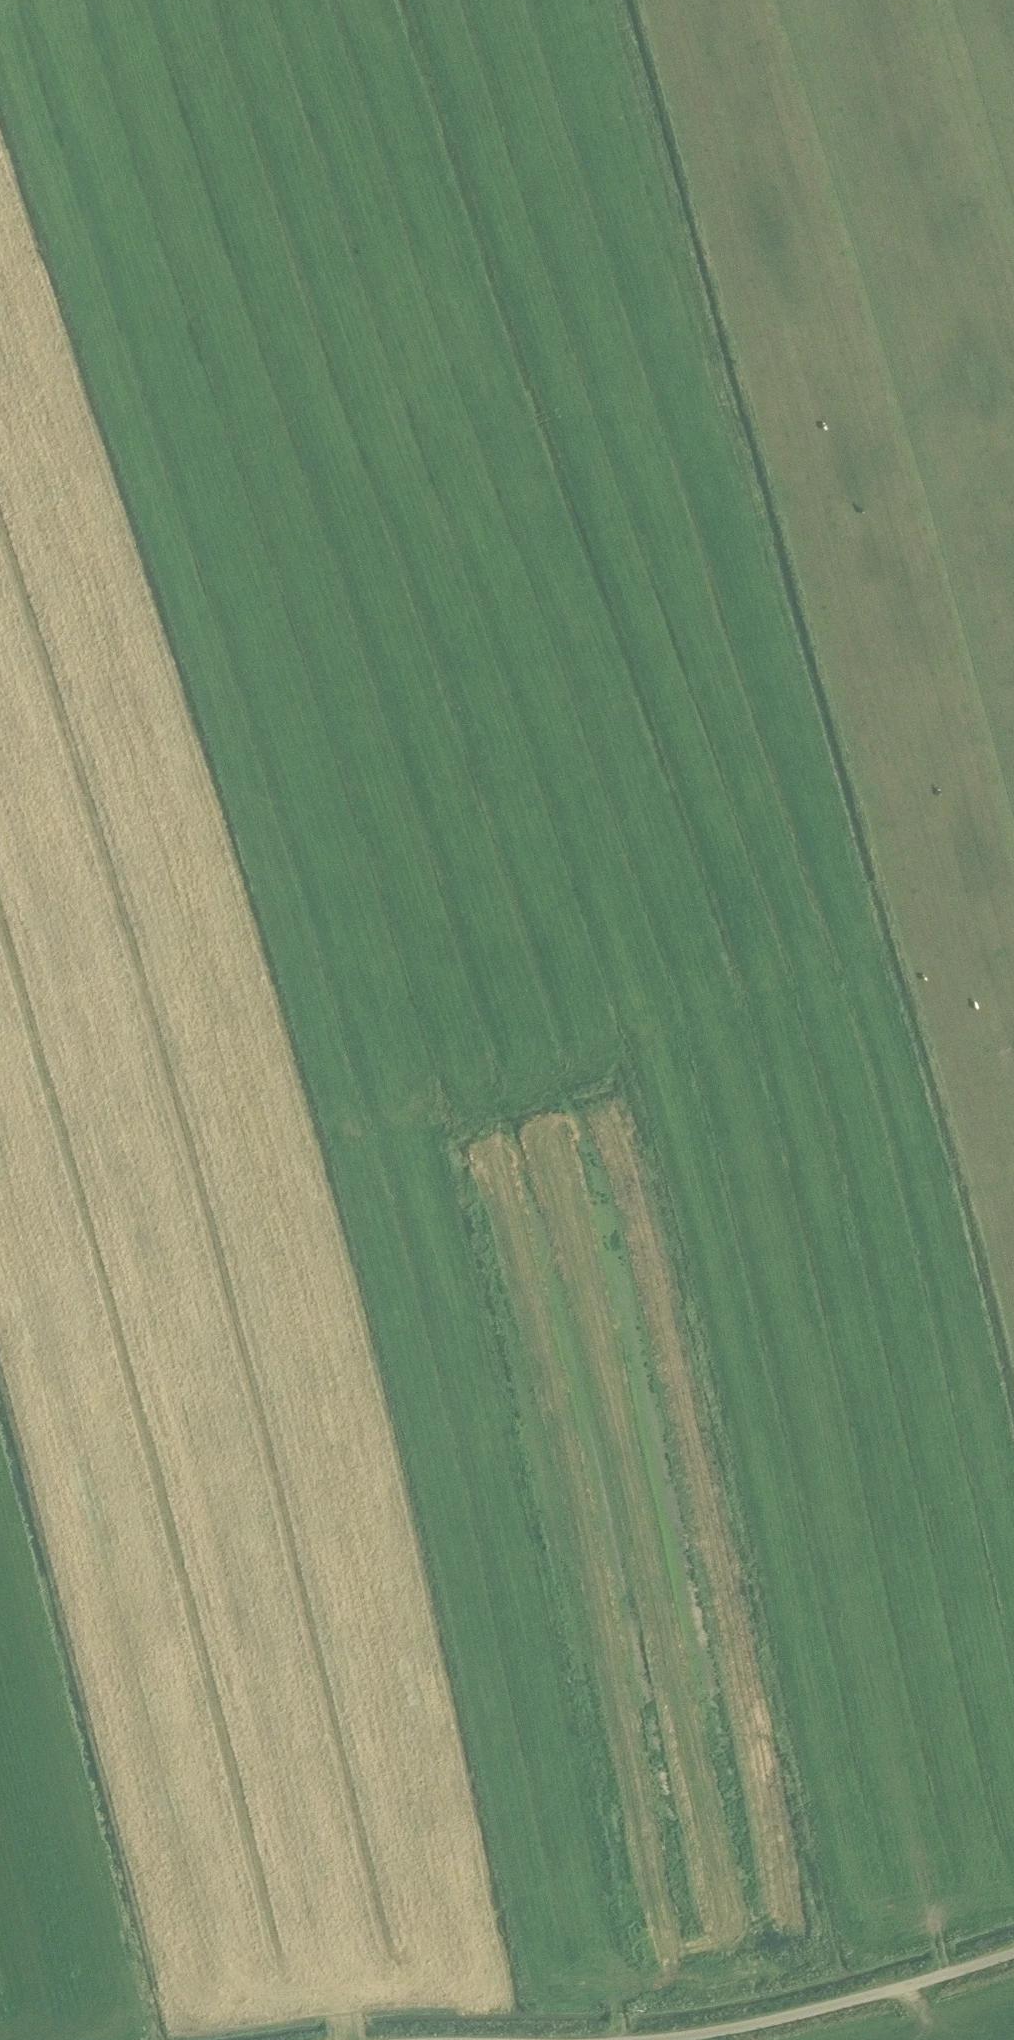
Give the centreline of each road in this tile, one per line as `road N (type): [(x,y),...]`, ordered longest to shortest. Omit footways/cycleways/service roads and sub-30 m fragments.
road 1 (unclassified): [(770,2039),(1013,1967)]

